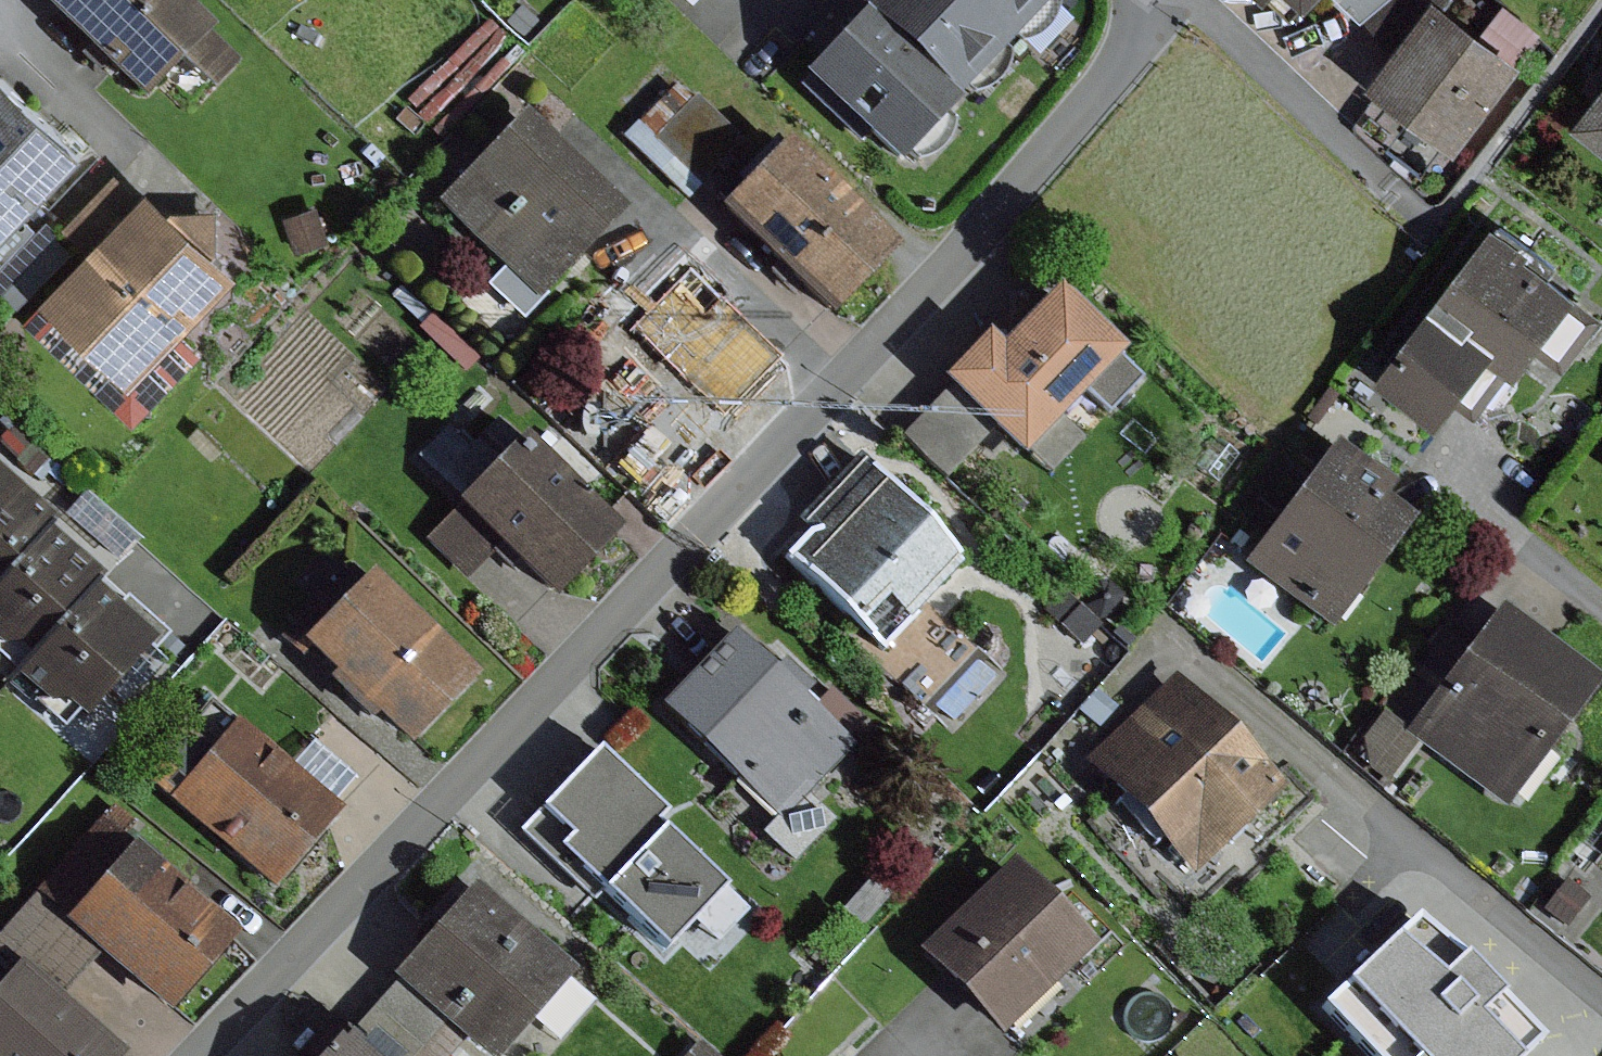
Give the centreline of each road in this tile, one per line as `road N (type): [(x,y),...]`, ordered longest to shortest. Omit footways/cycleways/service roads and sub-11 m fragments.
road 1 (residential): [(201,1055),(953,266),(1160,17),(1166,0)]

